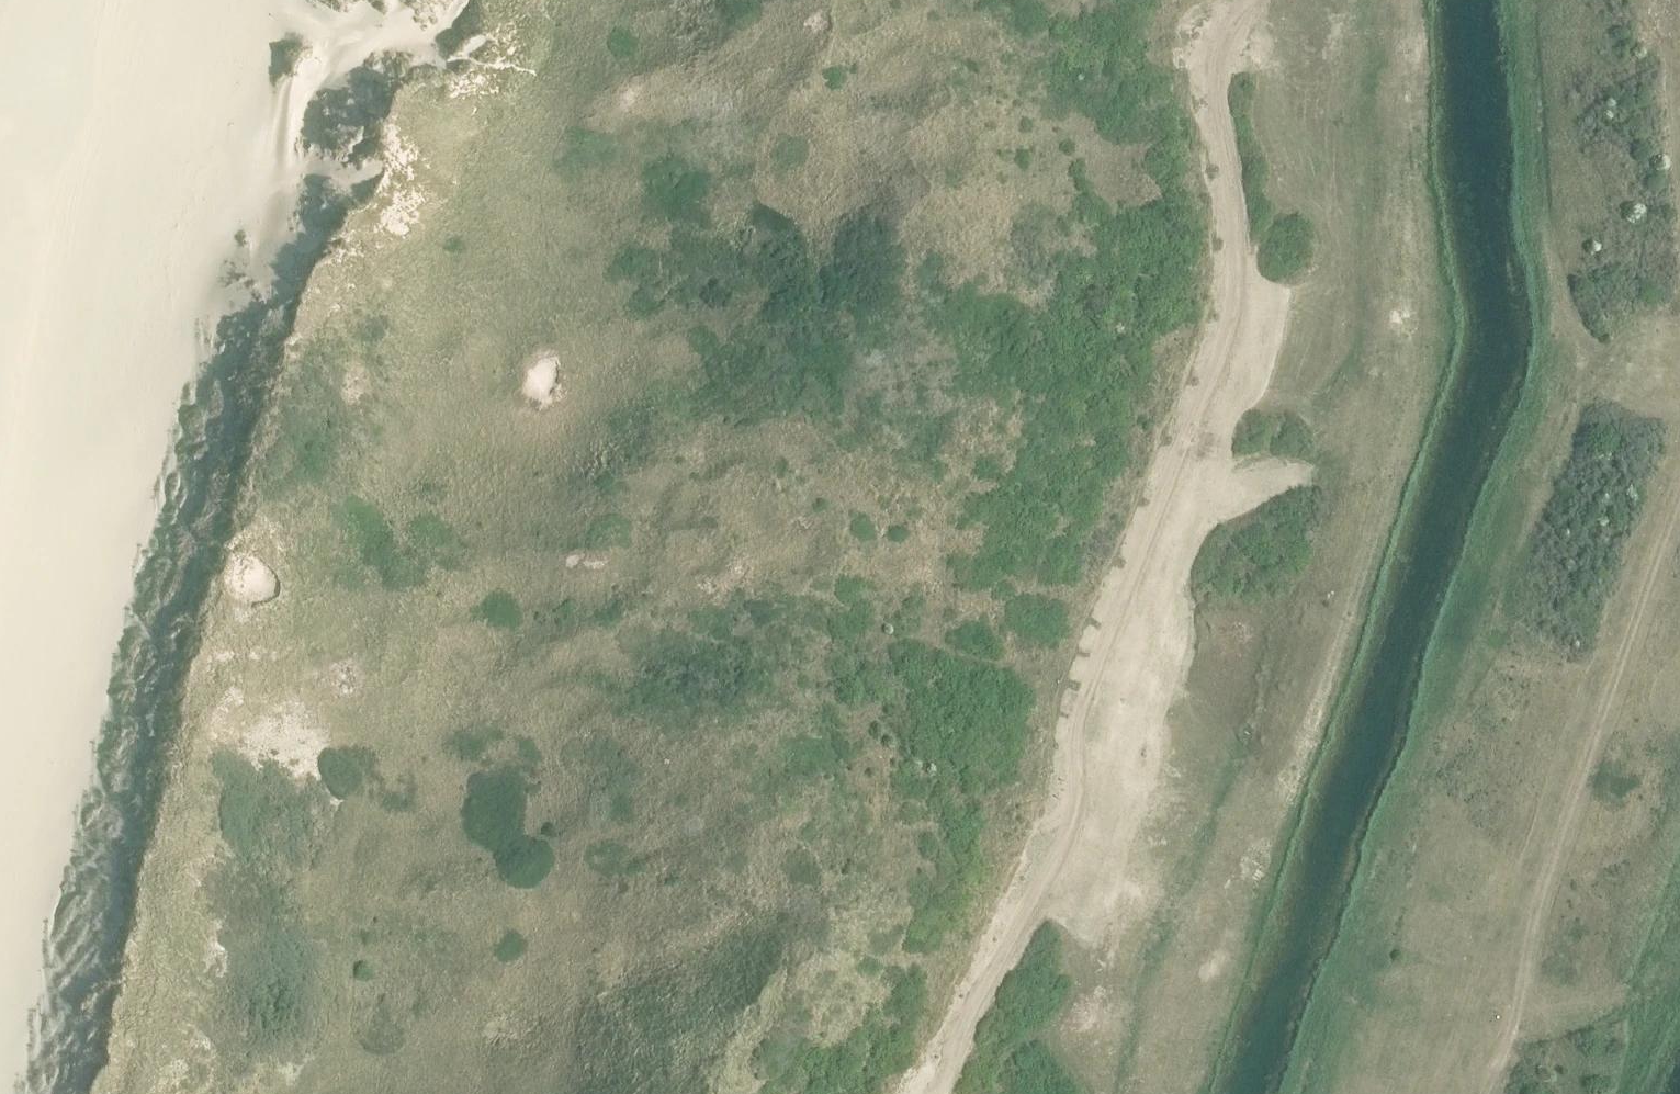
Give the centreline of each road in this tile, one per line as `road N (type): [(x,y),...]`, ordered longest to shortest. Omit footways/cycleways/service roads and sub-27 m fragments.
road 1 (track): [(1256,0),(1221,78),(1235,250),(1224,336),(1092,682),(1067,813),(934,1093)]
road 2 (track): [(1485,1093),(1521,959),(1679,498)]

